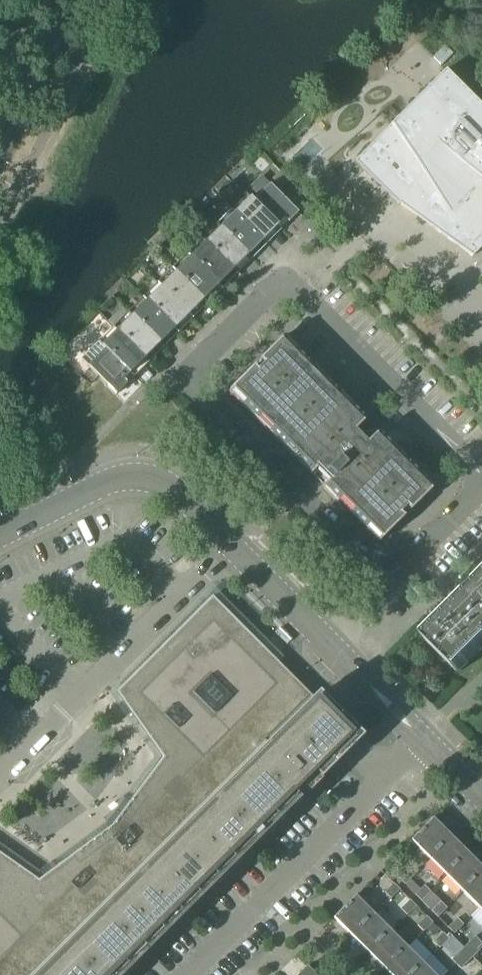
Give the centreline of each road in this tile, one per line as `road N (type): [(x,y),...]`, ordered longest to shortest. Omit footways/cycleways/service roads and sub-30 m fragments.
road 1 (residential): [(387,586),(192,391),(191,373),(276,287),(288,288),(481,469)]
road 2 (residential): [(188,974),(421,738)]
road 3 (residential): [(0,780),(230,544)]
road 4 (unclassified): [(230,544),(182,495),(131,478),(0,535)]
road 5 (tertiary): [(0,146),(66,0)]
road 6 (unclassified): [(329,644),(230,544)]
road 7 (residential): [(387,586),(481,489)]
road 8 (unclassified): [(421,738),(329,644)]

